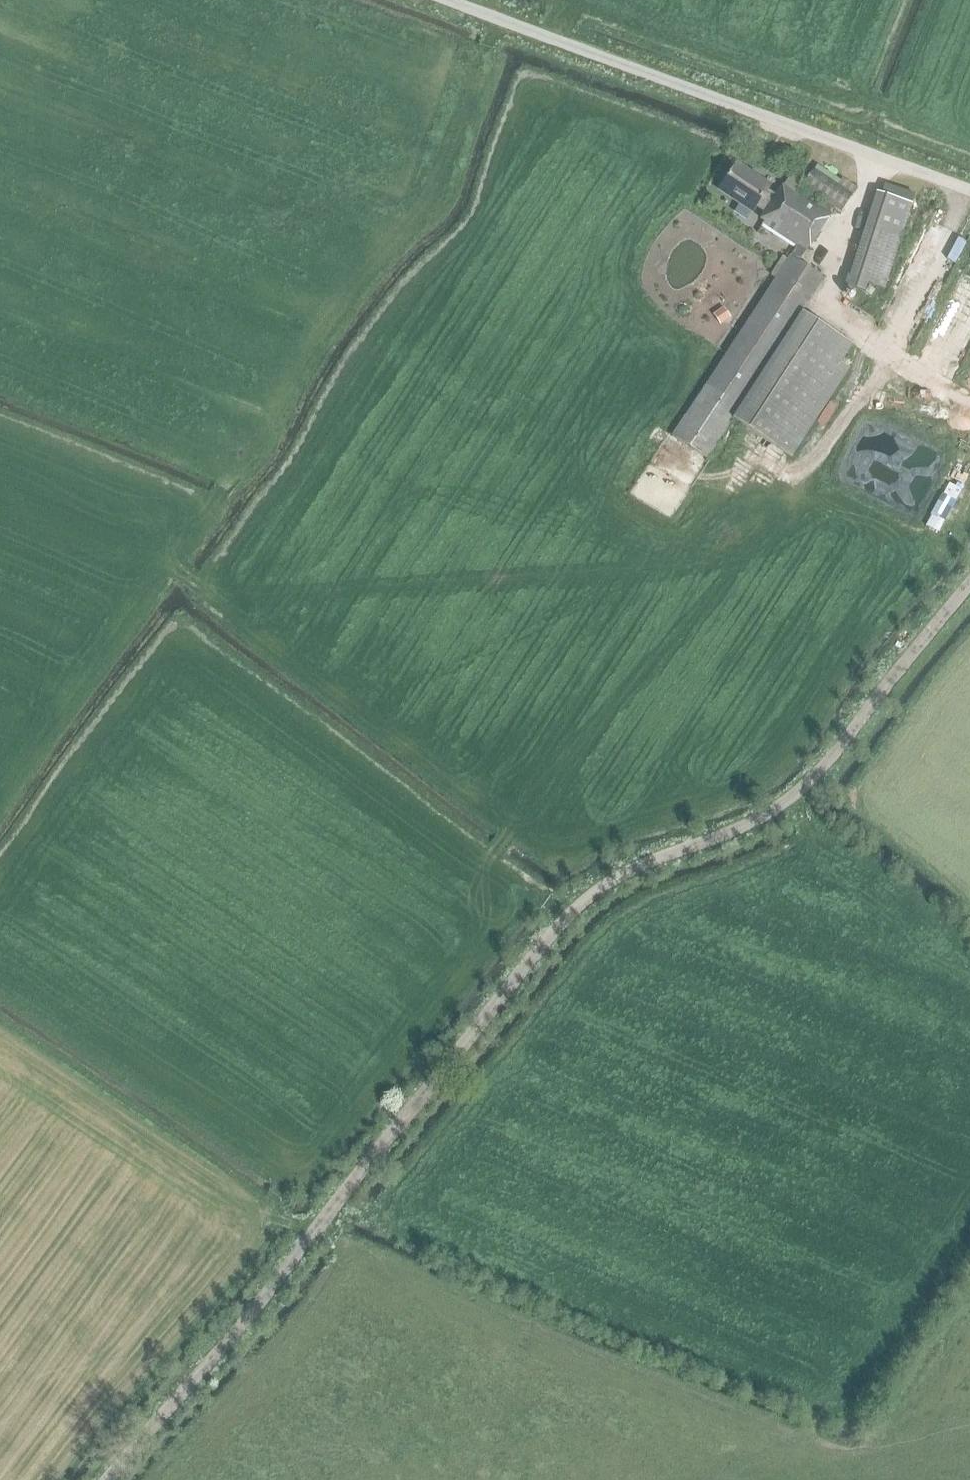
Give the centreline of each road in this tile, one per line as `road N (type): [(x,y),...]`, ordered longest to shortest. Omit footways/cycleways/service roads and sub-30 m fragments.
road 1 (track): [(969,577),(830,756),(779,804),(725,836),(640,864),(589,901),(111,1479)]
road 2 (unclassified): [(969,195),(436,0)]

